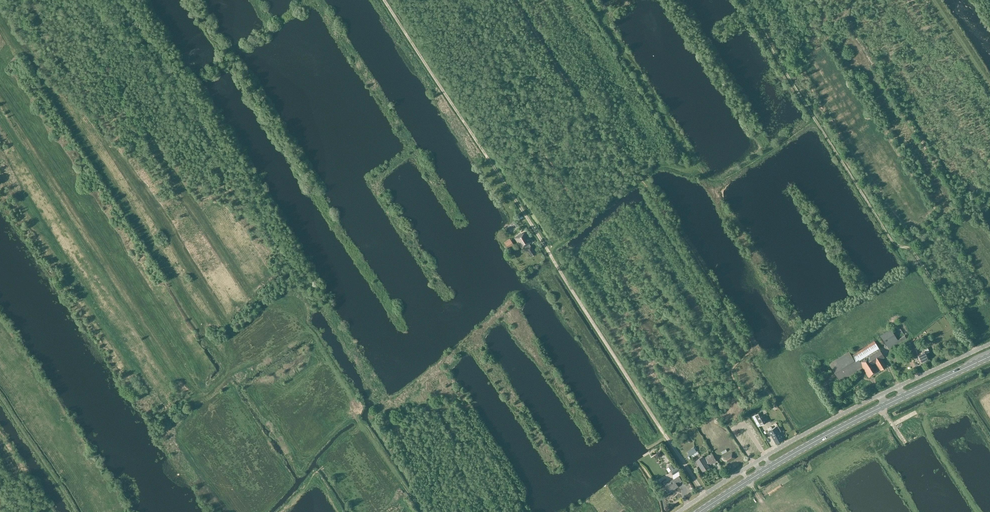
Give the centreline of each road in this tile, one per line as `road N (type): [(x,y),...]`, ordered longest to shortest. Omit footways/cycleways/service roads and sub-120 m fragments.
road 1 (track): [(976,350),(912,248),(892,243),(742,0)]
road 2 (unclassified): [(679,511),(795,439),(989,344)]
road 3 (primary): [(700,511),(832,432),(989,356)]
road 4 (track): [(585,223),(658,168),(693,165),(590,0)]
road 5 (track): [(547,249),(385,0)]
road 6 (track): [(705,495),(547,249)]
road 7 (track): [(743,423),(749,403),(731,372),(750,341),(642,178)]

